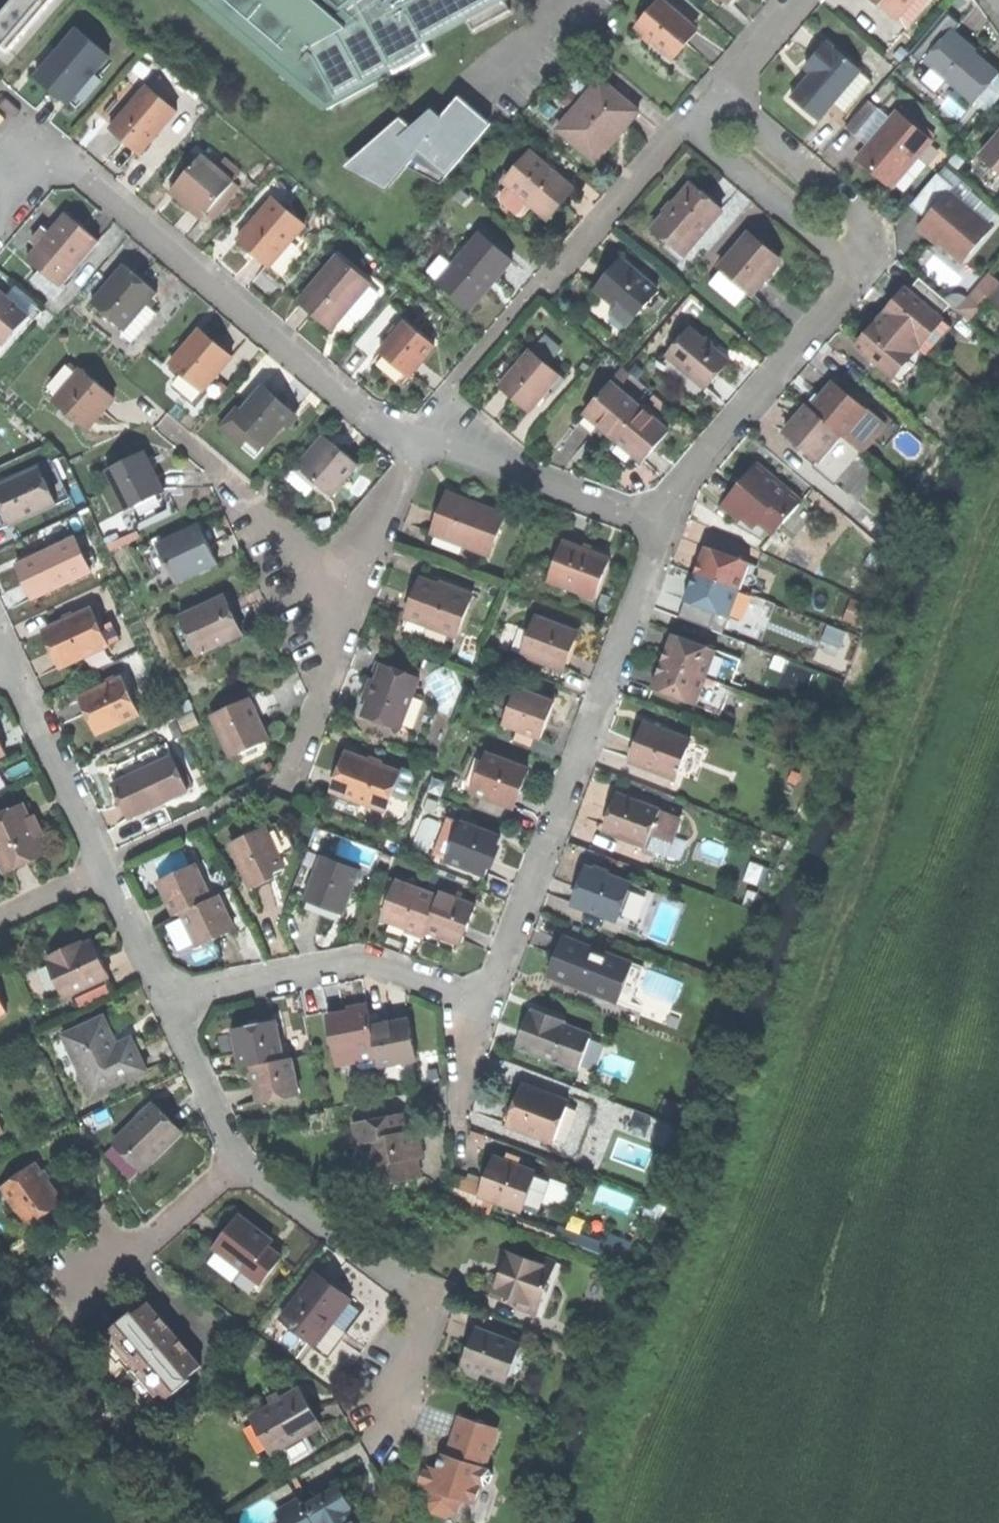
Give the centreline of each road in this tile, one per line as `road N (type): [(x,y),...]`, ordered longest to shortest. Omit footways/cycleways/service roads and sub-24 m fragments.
road 1 (residential): [(487,1003),(663,526)]
road 2 (residential): [(426,438),(367,413),(75,173),(15,196)]
road 3 (residential): [(169,1001),(211,983),(372,957),(487,1003)]
road 4 (residential): [(663,526),(681,478),(860,270)]
road 5 (residential): [(663,526),(426,438)]
road 6 (residential): [(860,270),(870,253),(870,222),(719,89)]
road 7 (residential): [(687,123),(860,270)]
road 8 (residential): [(536,291),(687,123)]
road 9 (residential): [(105,868),(14,664)]
road 10 (residential): [(347,585),(184,436)]
road 11 (residential): [(410,1287),(381,1276),(241,1160)]
road 12 (residential): [(241,1160),(81,1286)]
road 13 (residential): [(347,585),(293,767)]
road 14 (residential): [(241,1160),(169,1001)]
road 15 (residential): [(426,438),(347,585)]
road 16 (residential): [(169,1001),(105,868)]

